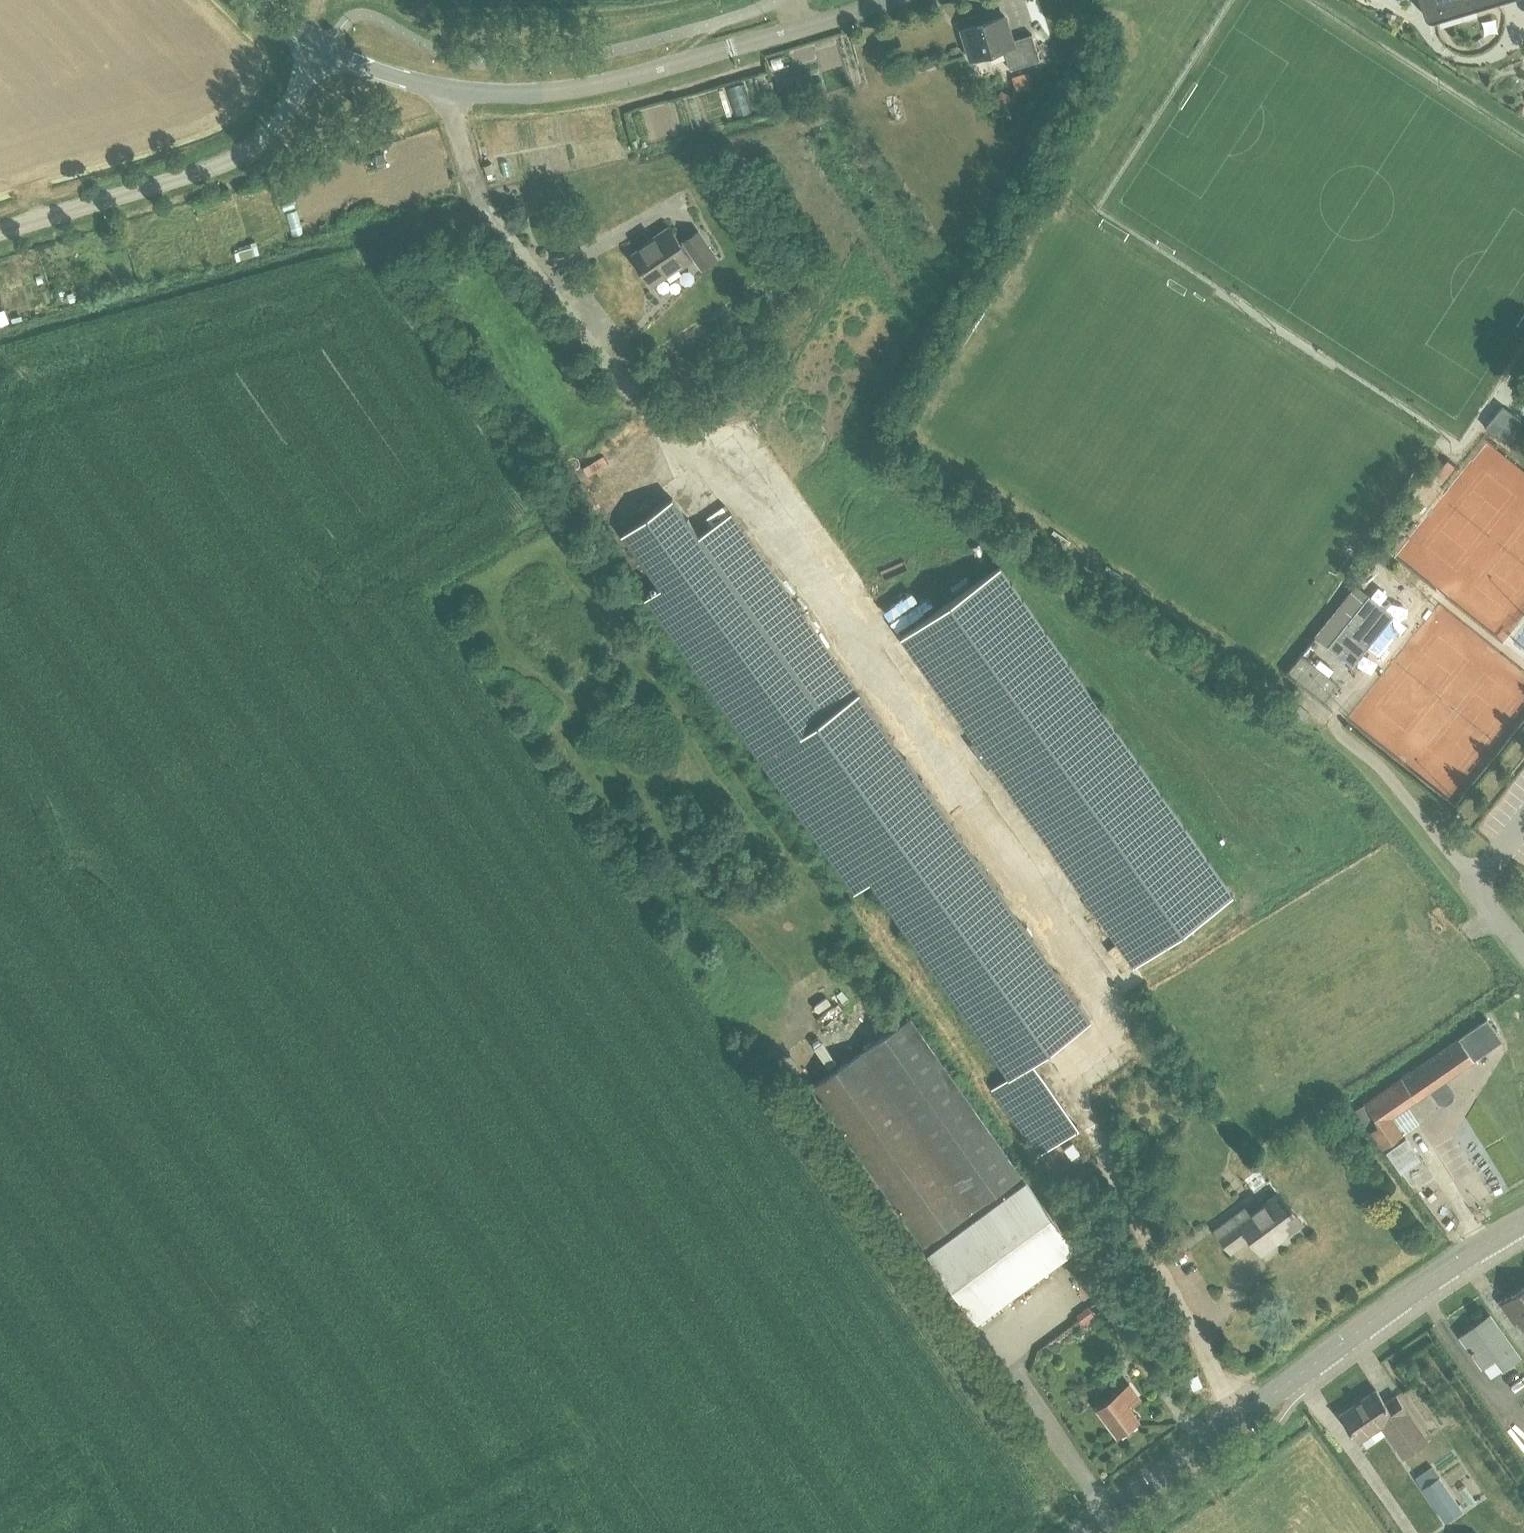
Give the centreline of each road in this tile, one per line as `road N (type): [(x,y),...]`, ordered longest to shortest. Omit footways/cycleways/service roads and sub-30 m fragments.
road 1 (unclassified): [(326,61),(352,61),(457,91),(551,92),(897,0)]
road 2 (tertiary): [(1084,1532),(1386,1310),(1523,1221)]
road 3 (unclassified): [(0,232),(245,153),(272,132),(326,61)]

